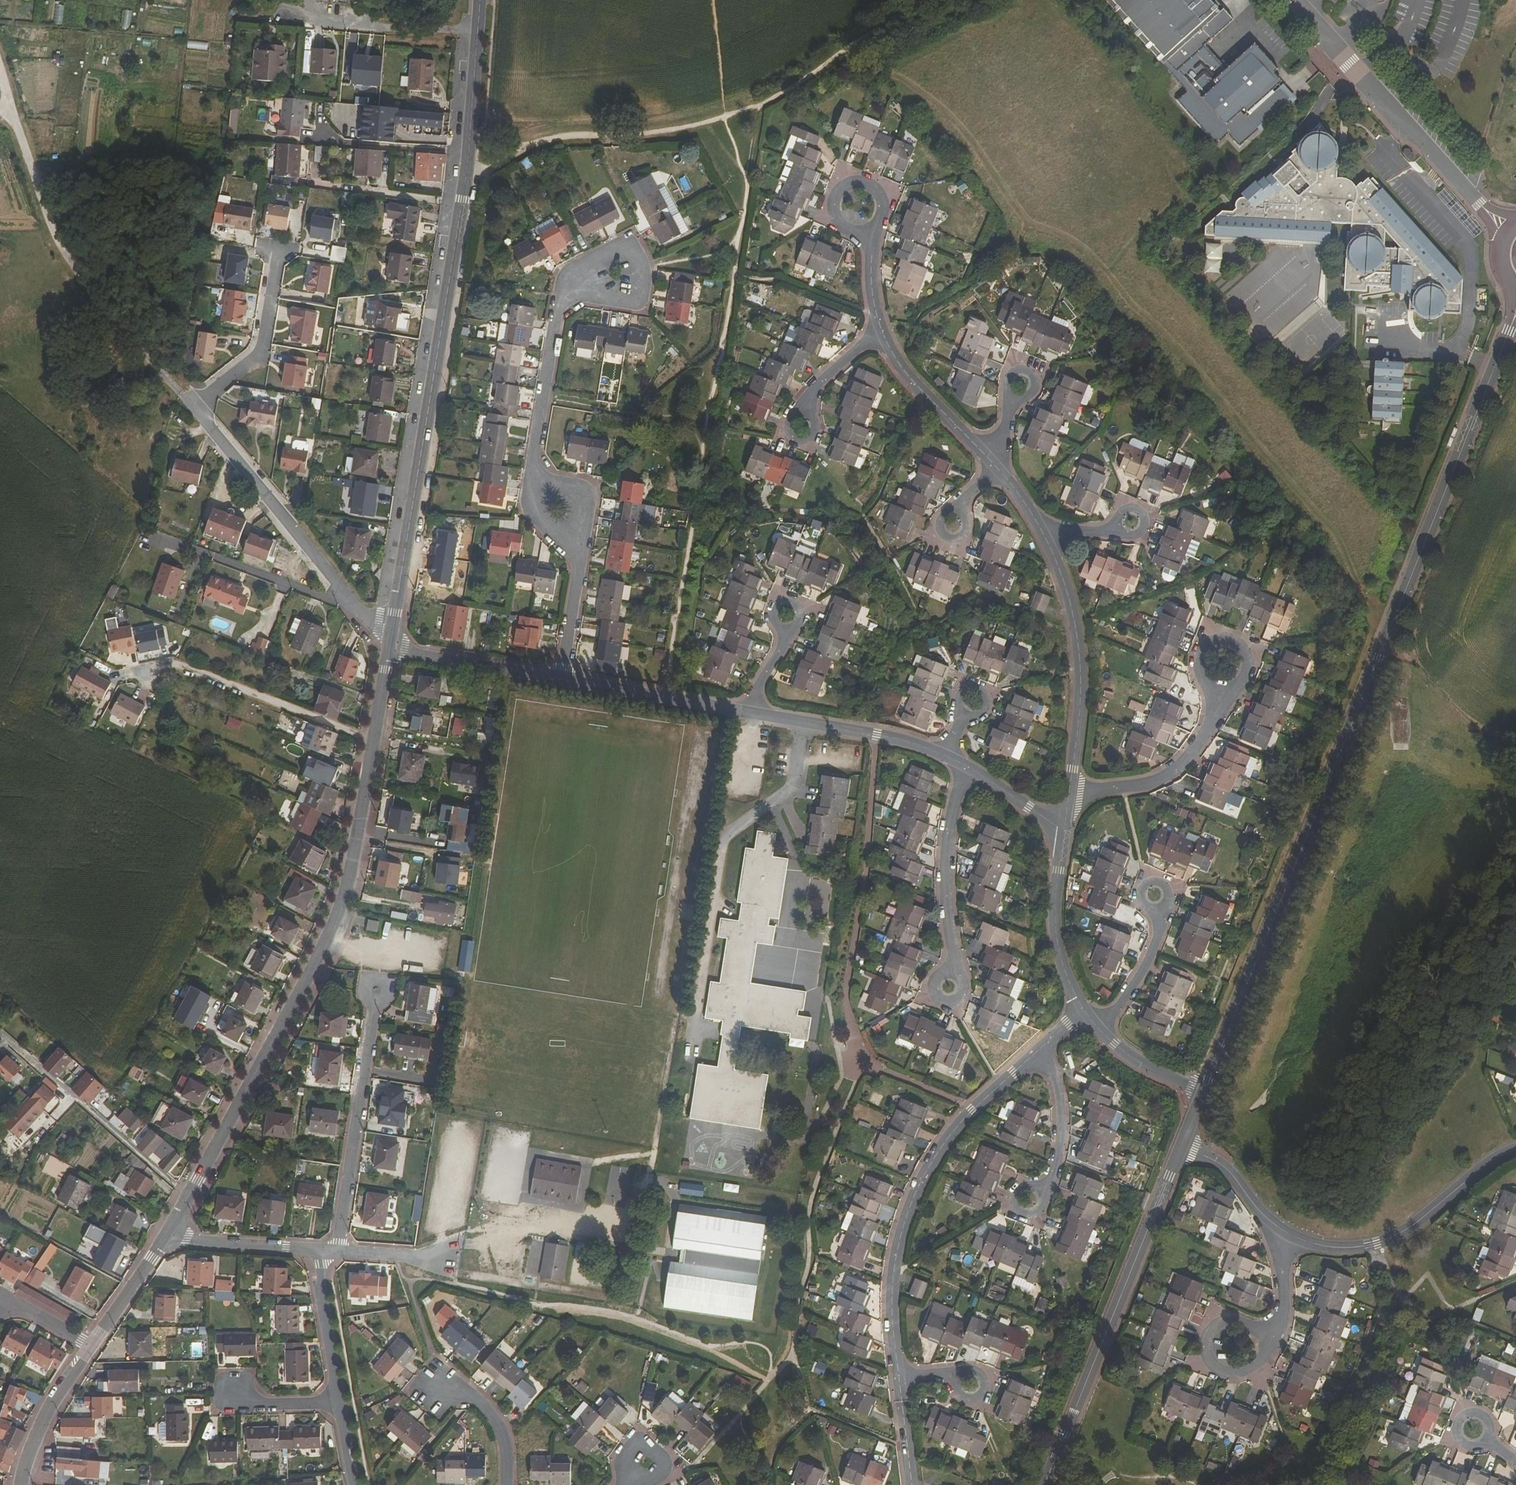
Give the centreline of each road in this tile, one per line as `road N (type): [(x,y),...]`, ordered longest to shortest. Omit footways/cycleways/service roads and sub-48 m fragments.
road 1 (tertiary): [(1515,307),(1203,1090)]
road 2 (track): [(978,0),(868,75),(723,120),(539,146),(466,169)]
road 3 (unclassified): [(192,1192),(340,924),(377,739)]
road 4 (unclassified): [(392,646),(462,202)]
road 5 (residential): [(899,1377),(894,1270),(911,1202),(935,1154),(1039,1051)]
road 6 (tertiary): [(1180,1147),(1046,1484)]
road 7 (residential): [(392,646),(194,407)]
road 8 (residential): [(1263,1217),(1321,1248),(1392,1238),(1515,1149)]
road 9 (residential): [(1072,793),(1081,657),(1074,606),(1043,533)]
road 10 (residential): [(376,994),(339,1249)]
road 11 (residential): [(192,1192),(0,1033)]
road 12 (residential): [(377,739),(173,663),(146,675)]
road 13 (residential): [(548,484),(533,466),(562,292),(593,272)]
road 14 (residential): [(952,969),(946,860),(960,761)]
road 15 (unclassified): [(747,713),(948,756)]
road 16 (residential): [(1072,793),(1141,785),(1174,772),(1209,730),(1225,689)]
road 17 (unclassified): [(462,202),(481,0)]
road 18 (unclassified): [(94,295),(63,246),(11,112)]
road 19 (residential): [(1087,1017),(1056,934),(1064,831)]
road 20 (unclassified): [(564,679),(747,713)]
road 21 (residential): [(194,407),(261,349),(276,257)]
road 22 (unclassified): [(392,646),(564,679)]
road 23 (residential): [(993,462),(904,371),(882,329)]
road 24 (residential): [(1265,1350),(1261,1332),(1246,1319),(1218,1324),(1208,1340),(1223,1371),(1240,1375),(1262,1359)]
road 25 (residential): [(24,1484),(37,1433),(92,1345)]
road 26 (residential): [(314,1248),(338,1400)]
road 27 (residential): [(1039,1051),(1059,1078),(1064,1122),(1058,1170),(1043,1192)]
road 28 (residential): [(194,407),(94,295)]
road 29 (residential): [(1087,1017),(1114,1015),(1146,969),(1161,929),(1157,907)]
road 30 (residential): [(167,1236),(314,1248)]
road 31 (residential): [(564,679),(578,574),(564,536)]
road 32 (residential): [(1263,1217),(1282,1296),(1279,1326),(1265,1350)]
road 33 (residential): [(1203,1090),(1142,1064),(1087,1017)]
road 34 (residential): [(92,1345),(167,1236)]
road 35 (unclassified): [(960,761),(1064,831)]
road 36 (residential): [(593,272),(599,290),(615,297),(636,283),(626,256),(606,255),(595,265)]
road 37 (unclassified): [(462,202),(342,187)]

